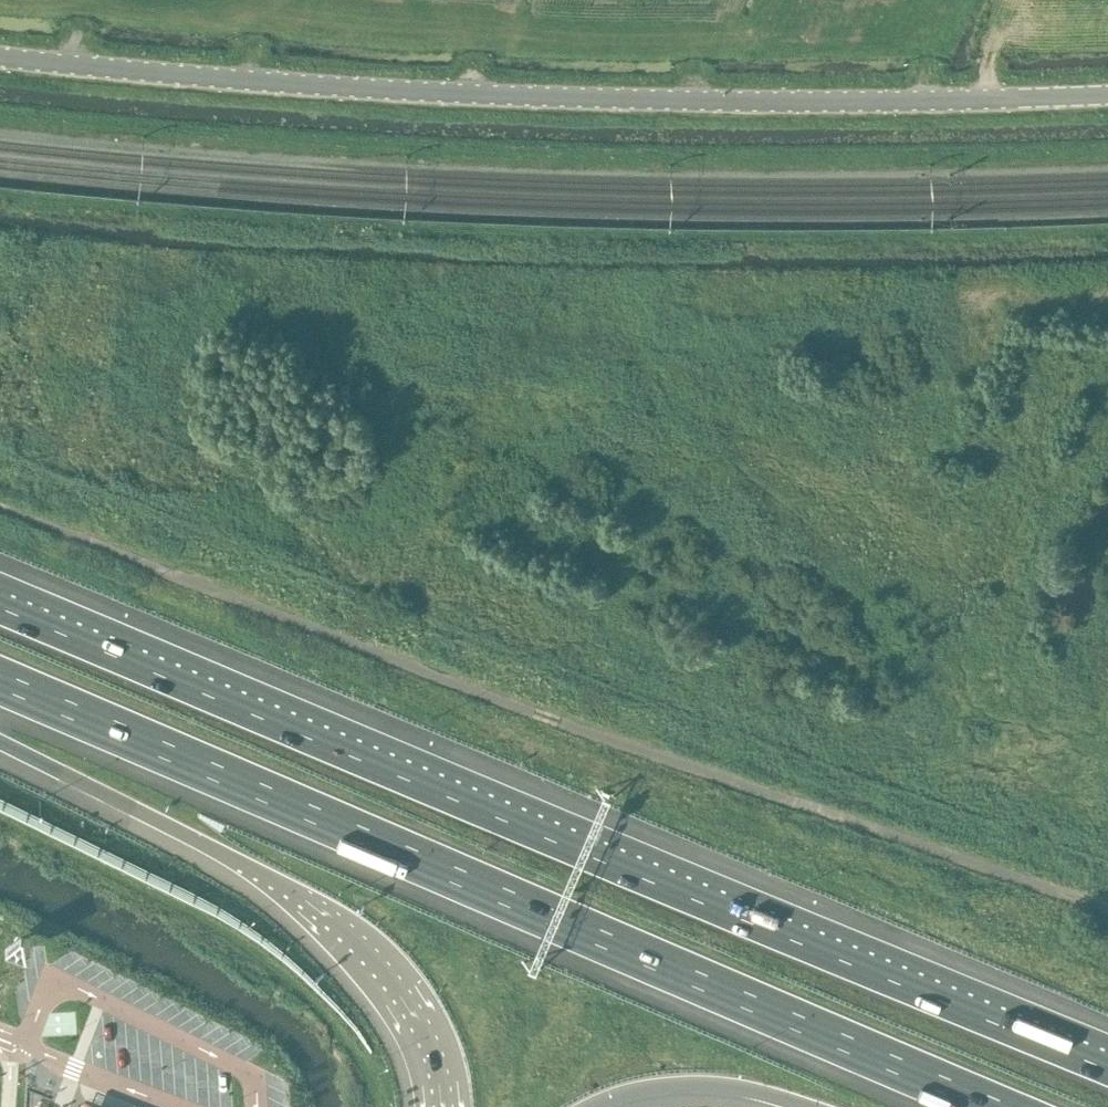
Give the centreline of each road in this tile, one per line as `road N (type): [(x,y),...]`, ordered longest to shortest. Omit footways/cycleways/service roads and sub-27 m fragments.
road 1 (motorway): [(1107,1069),(0,607)]
road 2 (tertiary): [(1107,91),(941,98),(489,92),(0,53)]
road 3 (motorway): [(0,682),(998,1106)]
road 4 (motorway): [(0,739),(313,906),(386,970),(422,1023),(442,1073),(444,1106)]
road 5 (motorway): [(587,1106),(659,1086),(714,1085),(808,1106)]

